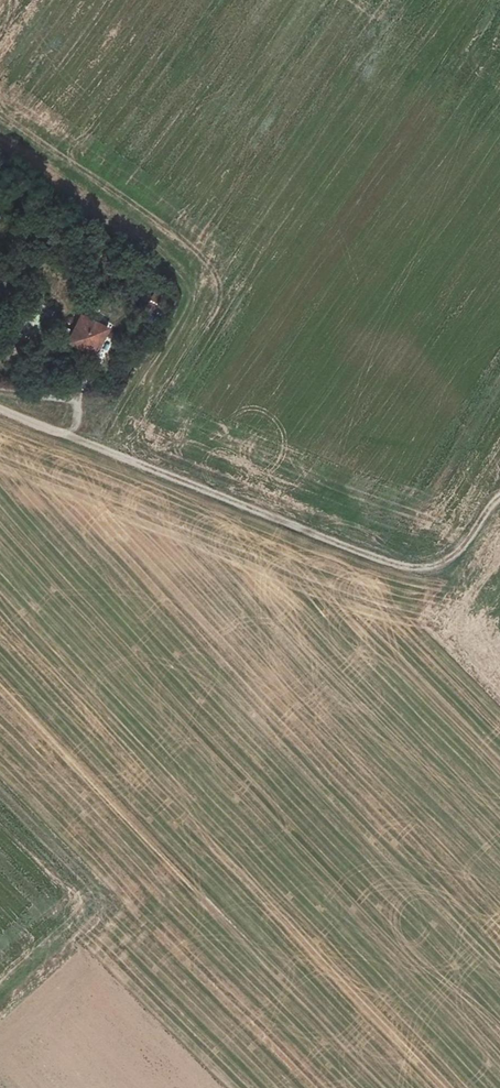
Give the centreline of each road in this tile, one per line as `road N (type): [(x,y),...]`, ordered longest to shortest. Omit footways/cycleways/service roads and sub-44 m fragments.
road 1 (track): [(0,407),(410,567),(457,553),(499,500)]

